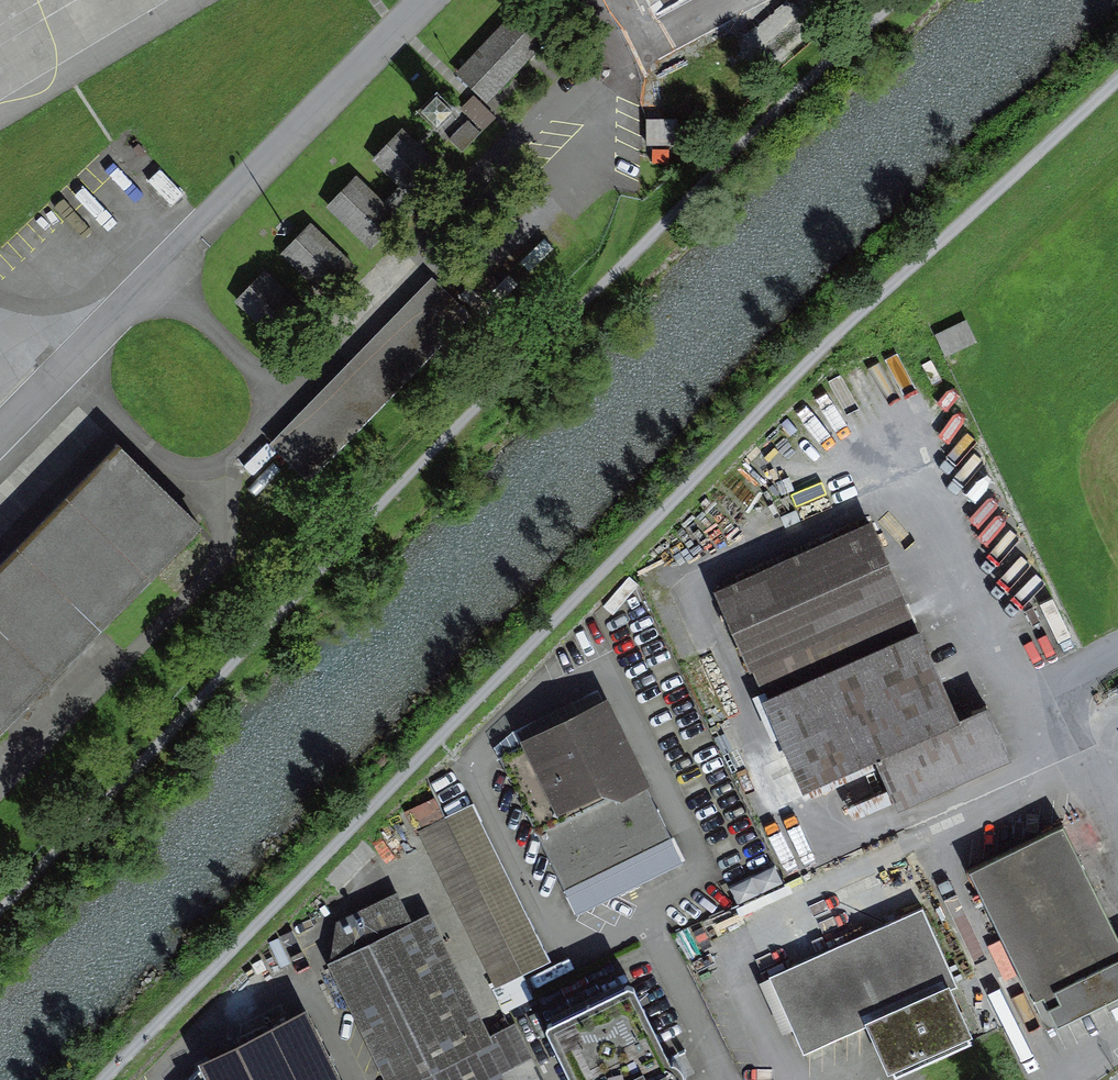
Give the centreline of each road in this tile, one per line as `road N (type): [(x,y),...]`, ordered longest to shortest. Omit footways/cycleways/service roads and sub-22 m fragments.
road 1 (track): [(1117,77),(950,232),(445,730),(105,1079)]
road 2 (track): [(0,909),(742,141),(902,0)]

